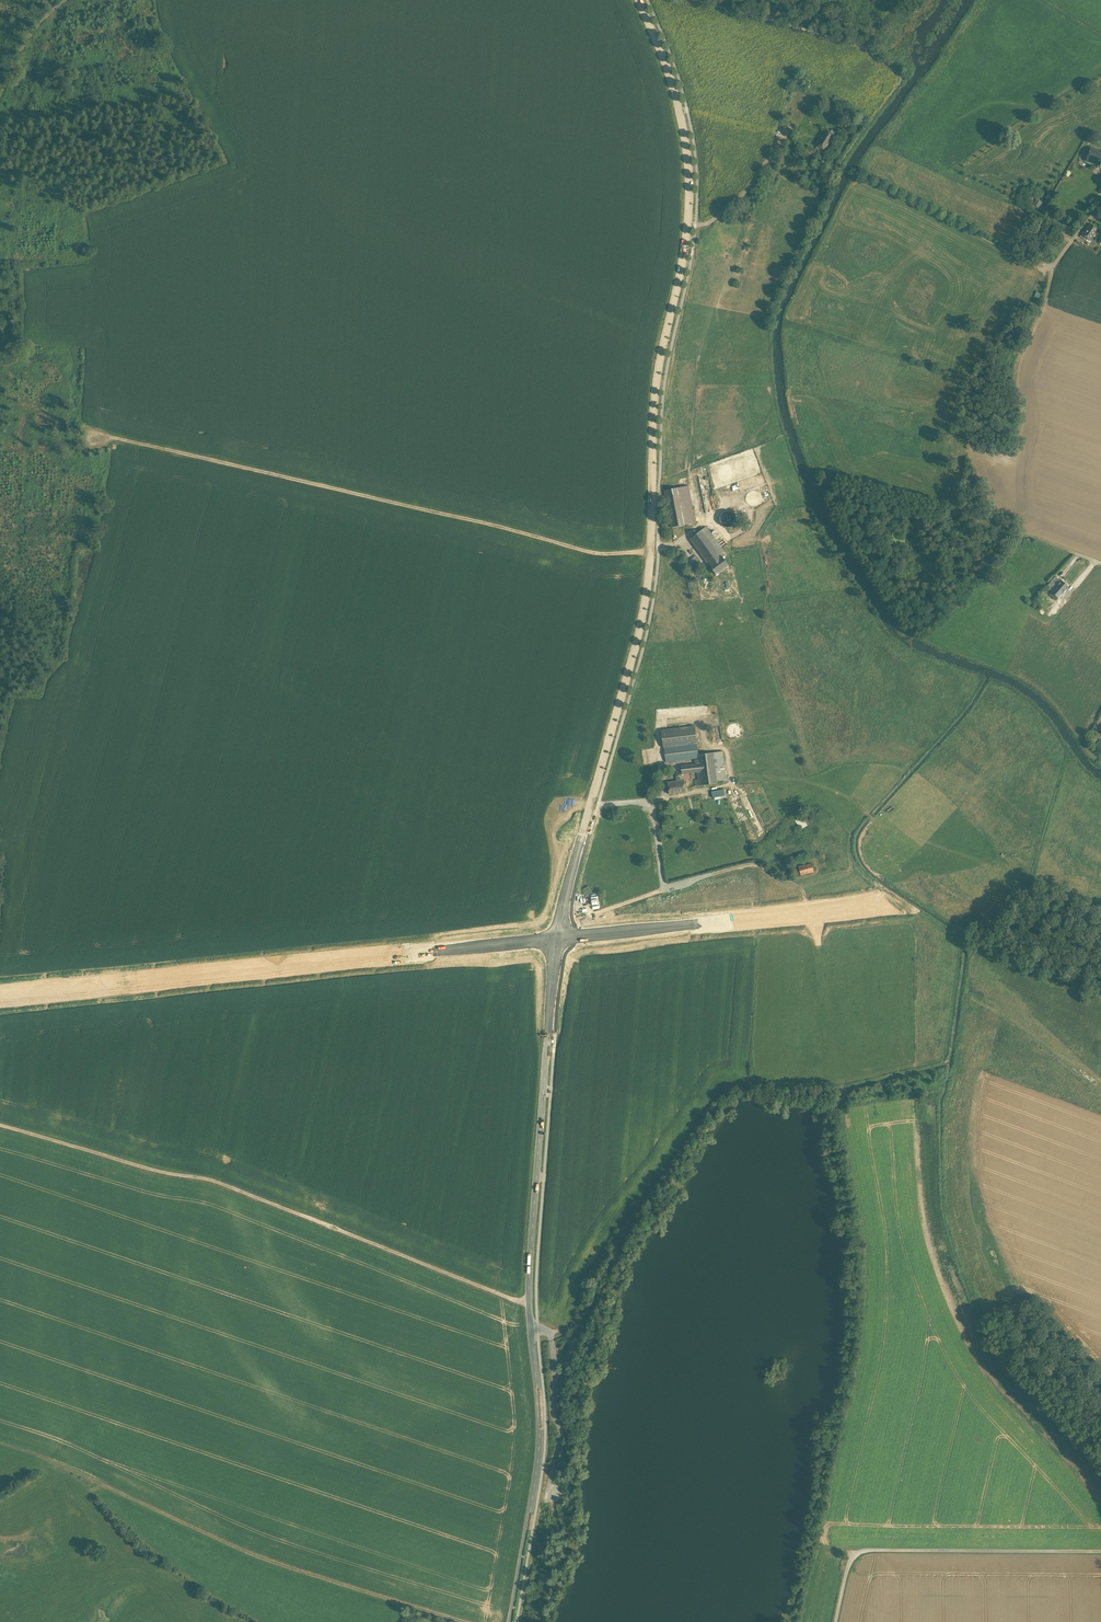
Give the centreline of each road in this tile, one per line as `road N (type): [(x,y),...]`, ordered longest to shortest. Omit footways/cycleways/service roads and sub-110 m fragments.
road 1 (tertiary): [(556,940),(647,588),(658,374),(688,234),(679,107),(639,0)]
road 2 (tertiary): [(511,1621),(540,1435),(530,1264),(556,940)]
road 3 (track): [(650,552),(592,553),(99,435)]
road 4 (secondary): [(0,998),(556,940)]
road 5 (secondary): [(556,940),(944,891),(1100,829)]
road 6 (track): [(529,1302),(205,1177),(0,1126)]
road 7 (track): [(1100,564),(977,522),(963,498),(963,451),(1010,447),(1019,438),(1014,373),(1052,270)]
road 8 (residential): [(835,1621),(846,1571),(870,1550),(1100,1551)]

